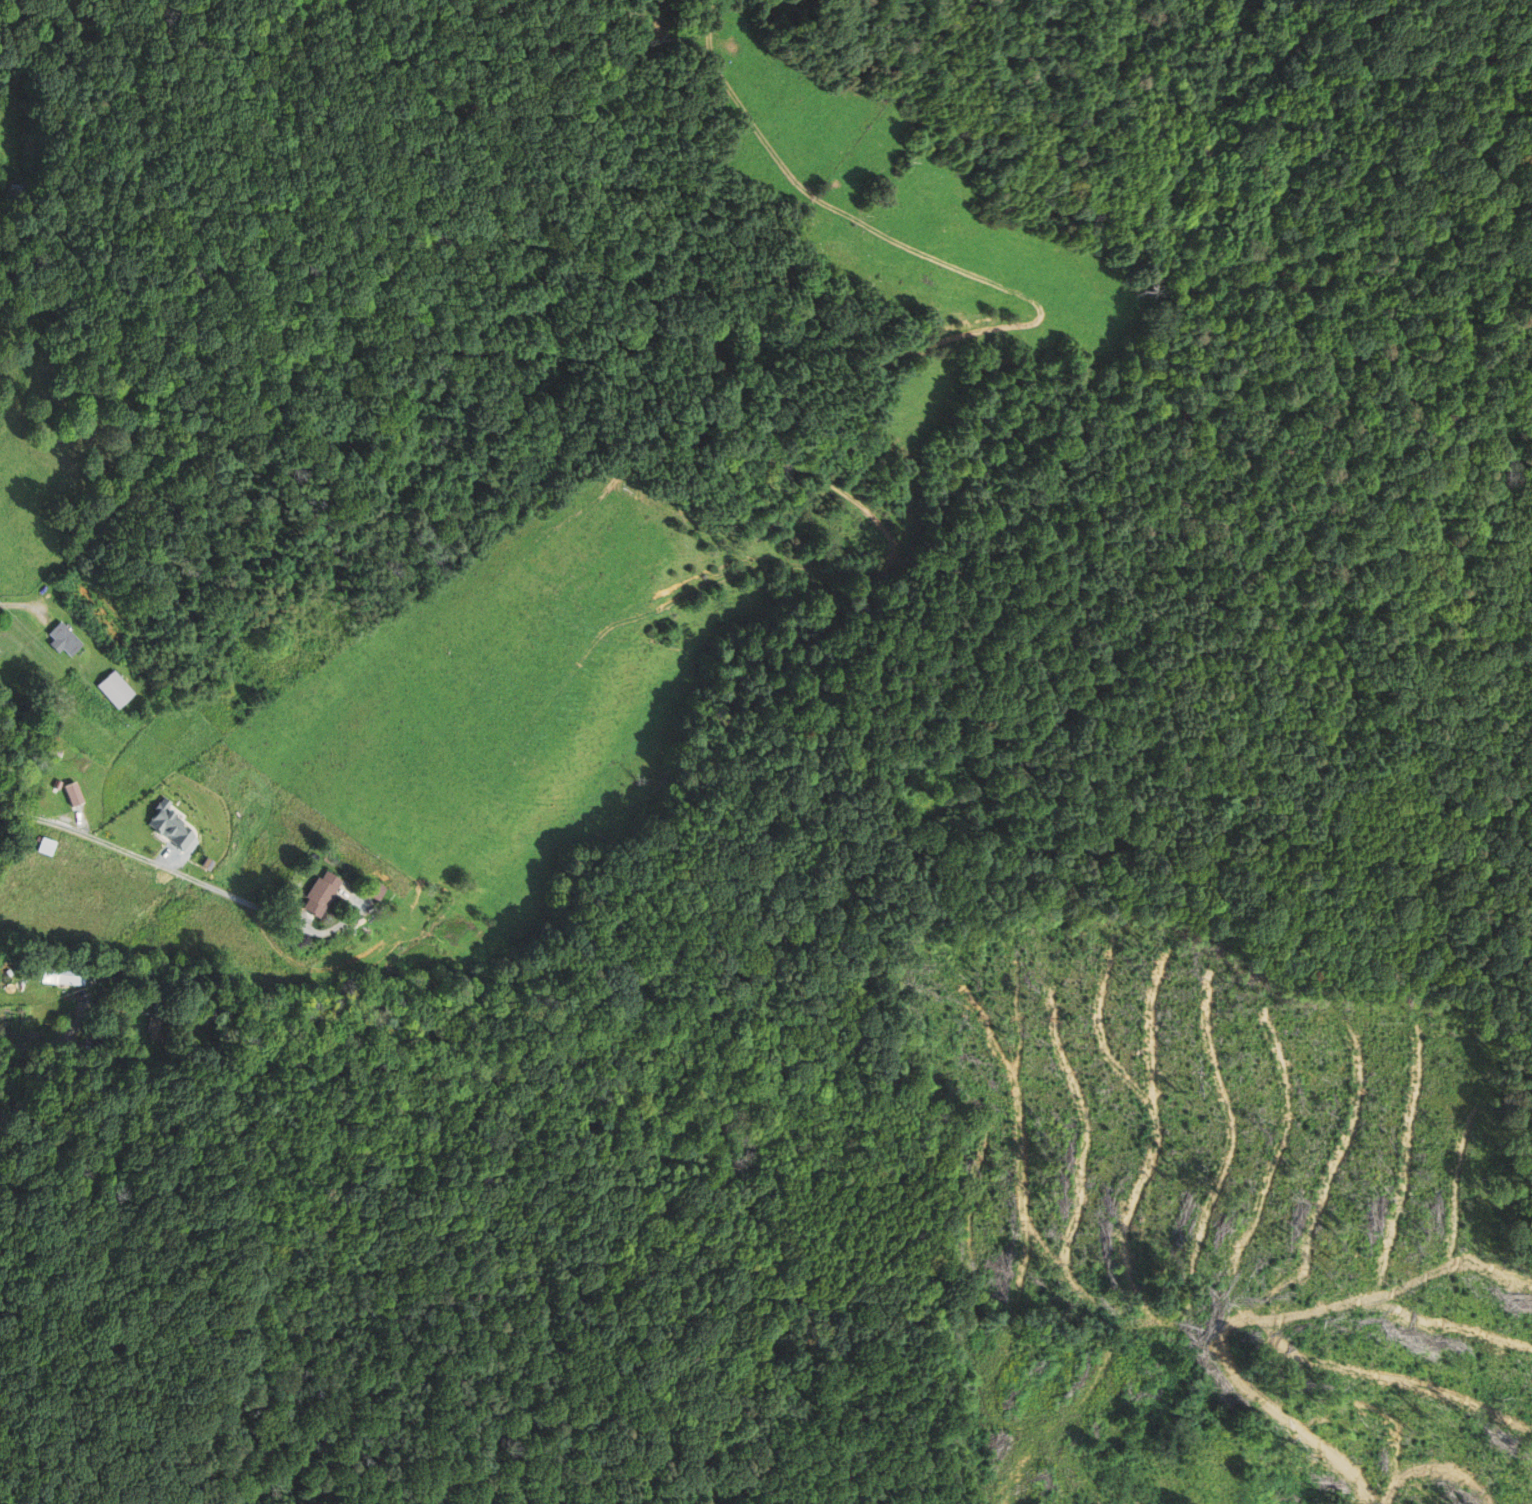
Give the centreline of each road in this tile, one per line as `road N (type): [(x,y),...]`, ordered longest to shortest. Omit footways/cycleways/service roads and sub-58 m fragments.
road 1 (residential): [(0,808),(93,838),(309,931)]

